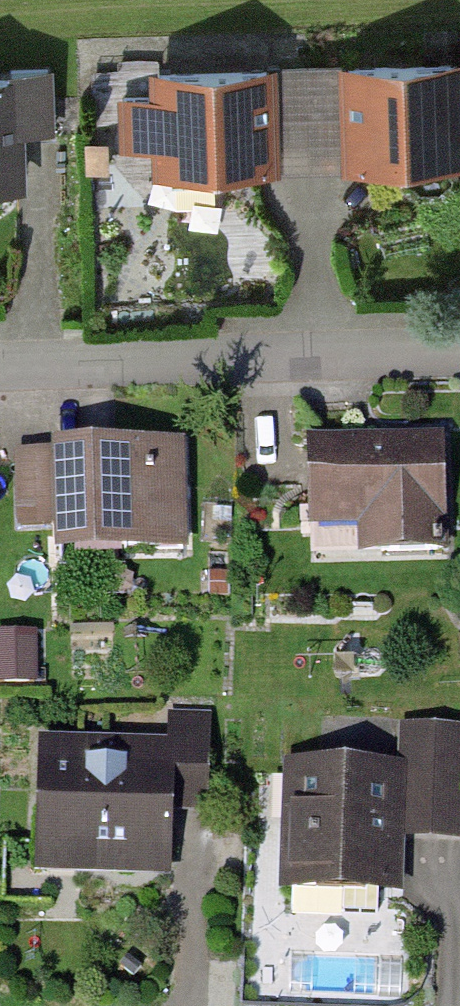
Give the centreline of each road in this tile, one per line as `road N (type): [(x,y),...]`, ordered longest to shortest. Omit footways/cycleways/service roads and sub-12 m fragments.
road 1 (residential): [(0,352),(459,342)]

